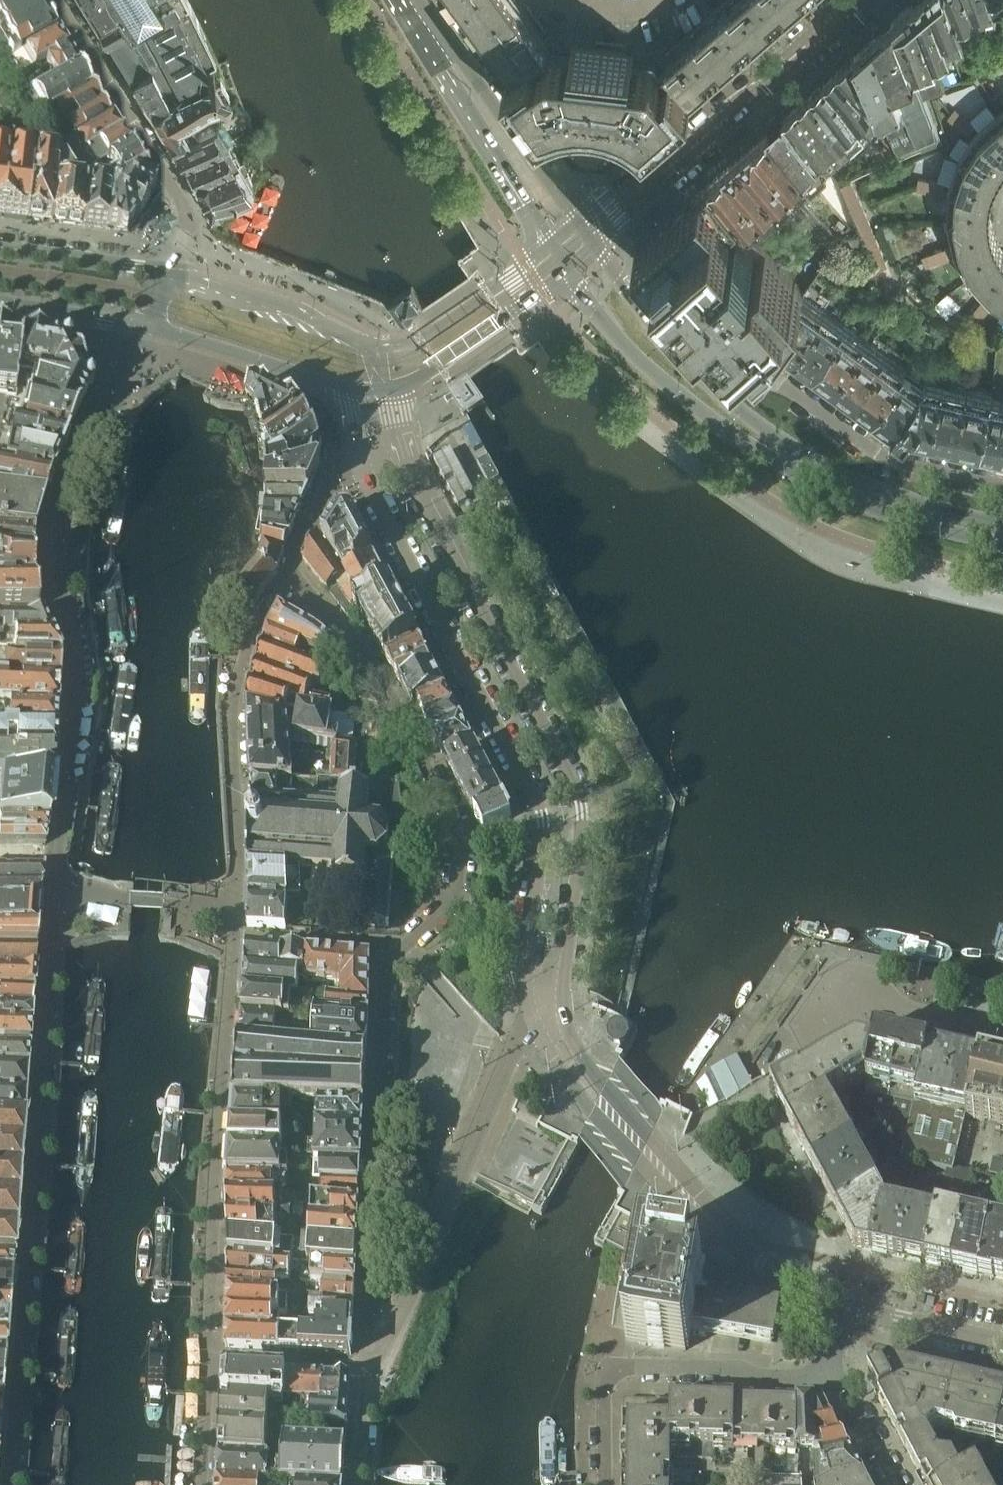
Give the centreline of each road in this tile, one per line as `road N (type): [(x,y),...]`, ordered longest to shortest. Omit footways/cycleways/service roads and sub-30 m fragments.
road 1 (residential): [(286,572),(387,691),(457,830),(452,897),(390,959),(382,980),(366,1366)]
road 2 (residential): [(361,465),(538,807),(530,1017)]
road 3 (residential): [(54,897),(7,1484)]
road 4 (residential): [(563,993),(579,802),(401,447)]
road 5 (residential): [(139,328),(58,534),(74,685),(54,897)]
road 6 (tertiary): [(561,269),(619,344),(751,450),(875,511),(1002,545)]
road 7 (residential): [(231,936),(207,1360)]
road 8 (residential): [(366,1366),(388,1346),(505,1055),(530,1017)]
road 9 (residential): [(234,906),(229,713),(255,626),(286,572)]
road 10 (residential): [(827,1372),(807,1380),(757,1380),(726,1368),(619,1367),(603,1380),(604,1484)]
road 11 (tertiary): [(1002,525),(909,503),(830,471),(702,383)]
road 12 (residential): [(843,1313),(758,1262),(713,1224),(597,1100)]
road 13 (residential): [(1002,488),(883,460),(777,384),(702,383)]
road 14 (residential): [(59,0),(185,209),(187,233),(173,272)]
road 15 (residential): [(590,239),(810,43)]
road 16 (residential): [(810,43),(731,88),(580,221)]
road 17 (tertiary): [(420,16),(547,248)]
road 18 (tertiary): [(580,221),(420,16)]
road 19 (residential): [(797,1039),(847,998),(1002,1034)]
road 20 (tertiary): [(383,391),(420,377),(561,269)]
road 21 (tertiary): [(139,328),(342,387)]
road 22 (tertiary): [(547,248),(437,330),(401,346),(367,347)]
road 23 (tertiary): [(367,347),(261,294),(173,272)]
road 24 (tertiary): [(702,383),(652,333),(590,239)]
road 25 (residential): [(54,897),(234,906)]
road 26 (tertiary): [(173,272),(0,249)]
road 27 (residential): [(1002,1343),(843,1313)]
road 28 (residential): [(207,1360),(366,1366)]
road 29 (tertiary): [(0,307),(139,328)]
road 30 (residential): [(361,465),(331,488),(286,572)]
road 31 (residential): [(895,1484),(827,1372)]
road 32 (residential): [(200,1484),(207,1360)]

